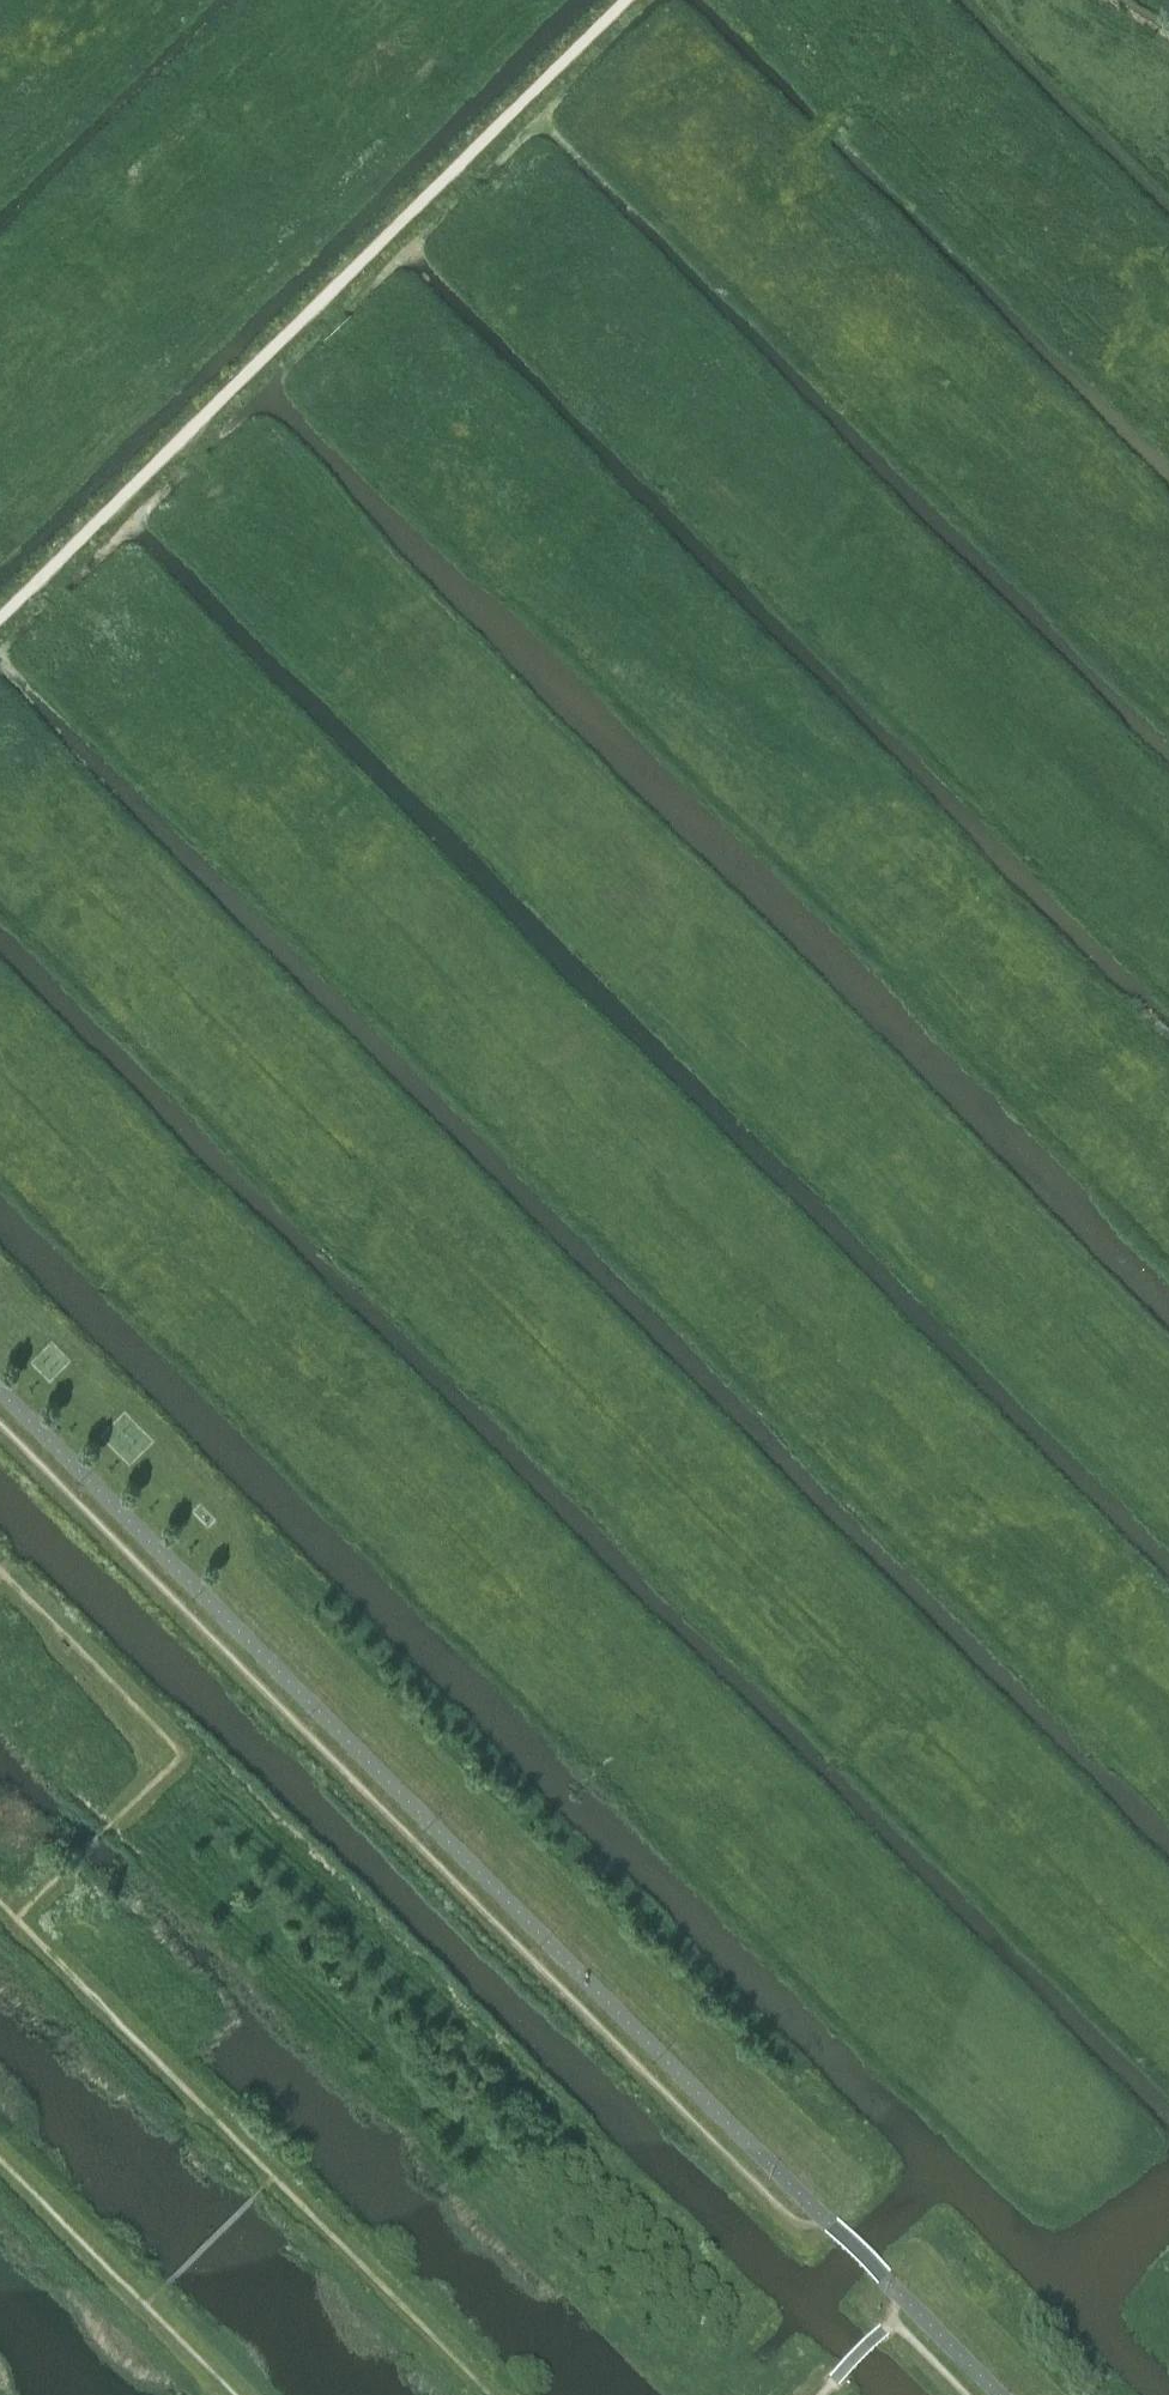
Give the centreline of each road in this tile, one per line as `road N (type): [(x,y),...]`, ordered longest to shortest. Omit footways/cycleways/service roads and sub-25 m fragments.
road 1 (track): [(628,0),(0,617)]

